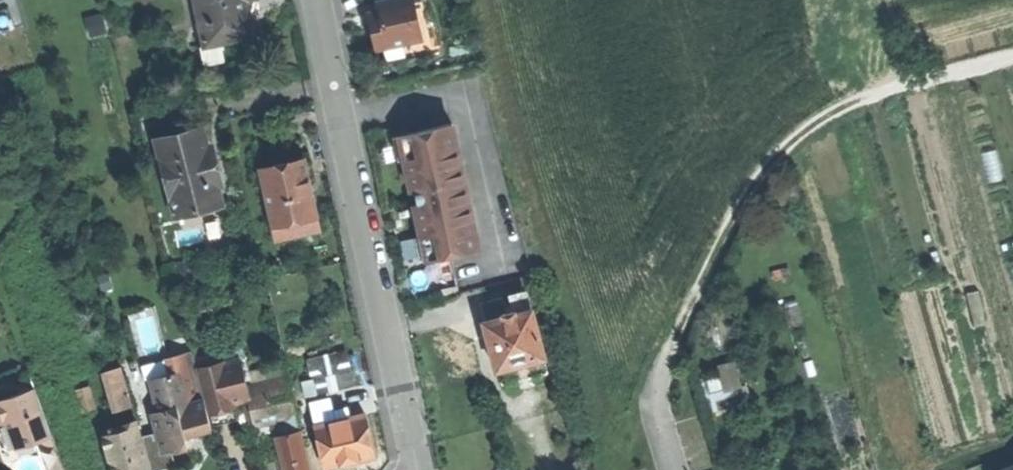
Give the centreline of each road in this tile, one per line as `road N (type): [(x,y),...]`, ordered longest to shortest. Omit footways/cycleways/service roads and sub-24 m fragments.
road 1 (residential): [(318,0),(418,469)]
road 2 (track): [(1012,56),(857,99),(789,144),(745,199),(674,345)]

